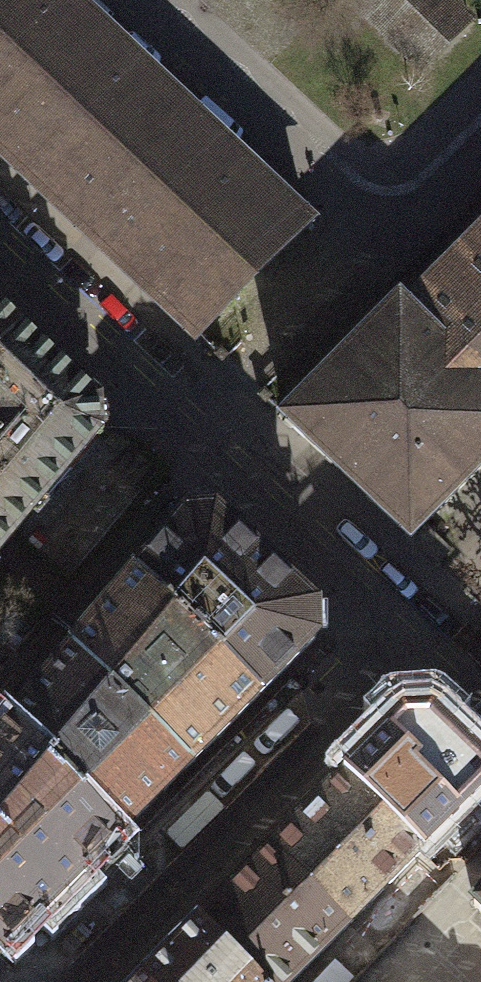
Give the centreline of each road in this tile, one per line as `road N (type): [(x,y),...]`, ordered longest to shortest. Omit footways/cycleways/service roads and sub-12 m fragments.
road 1 (residential): [(409,633),(56,981)]
road 2 (residential): [(0,692),(209,440)]
road 3 (residential): [(0,241),(209,440)]
road 4 (residential): [(209,440),(409,633)]

